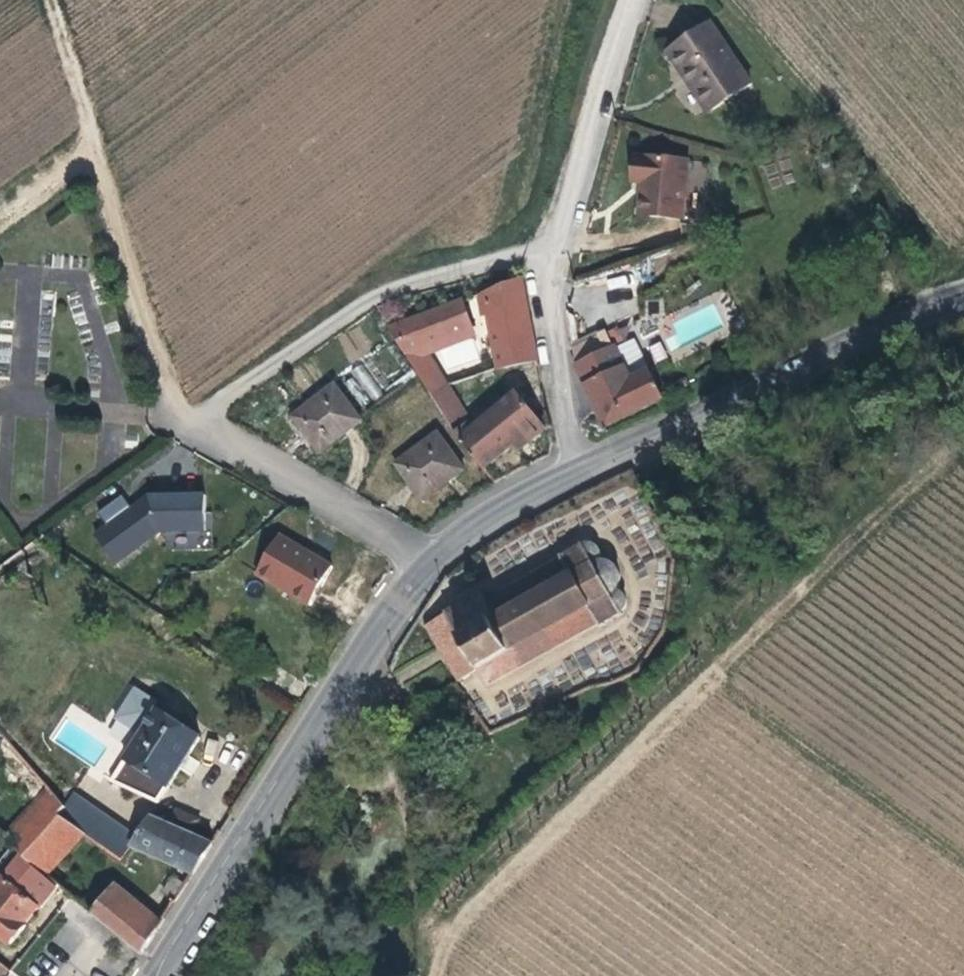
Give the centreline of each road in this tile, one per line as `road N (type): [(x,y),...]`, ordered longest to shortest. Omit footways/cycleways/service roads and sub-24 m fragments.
road 1 (track): [(436,975),(450,934),(471,909),(950,452)]
road 2 (track): [(443,954),(431,930),(442,899),(543,807),(790,544),(707,448),(696,415)]
road 3 (tertiary): [(155,975),(354,668),(431,563)]
road 4 (residential): [(581,473),(549,298),(631,0)]
road 5 (track): [(49,0),(187,422)]
road 6 (tertiary): [(581,473),(924,304),(963,292)]
road 7 (residential): [(187,422),(431,563)]
road 8 (tertiary): [(431,563),(473,527),(581,473)]

